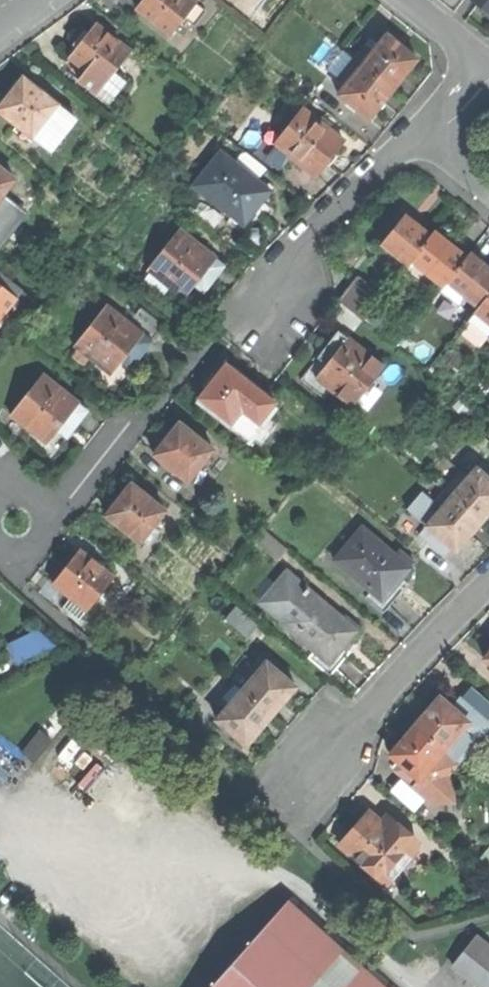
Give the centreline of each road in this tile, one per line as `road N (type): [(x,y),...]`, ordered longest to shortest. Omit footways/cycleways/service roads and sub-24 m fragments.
road 1 (residential): [(488,586),(276,817)]
road 2 (residential): [(422,134),(220,330)]
road 3 (residential): [(0,544),(35,548),(52,524),(42,497),(24,489),(5,493)]

